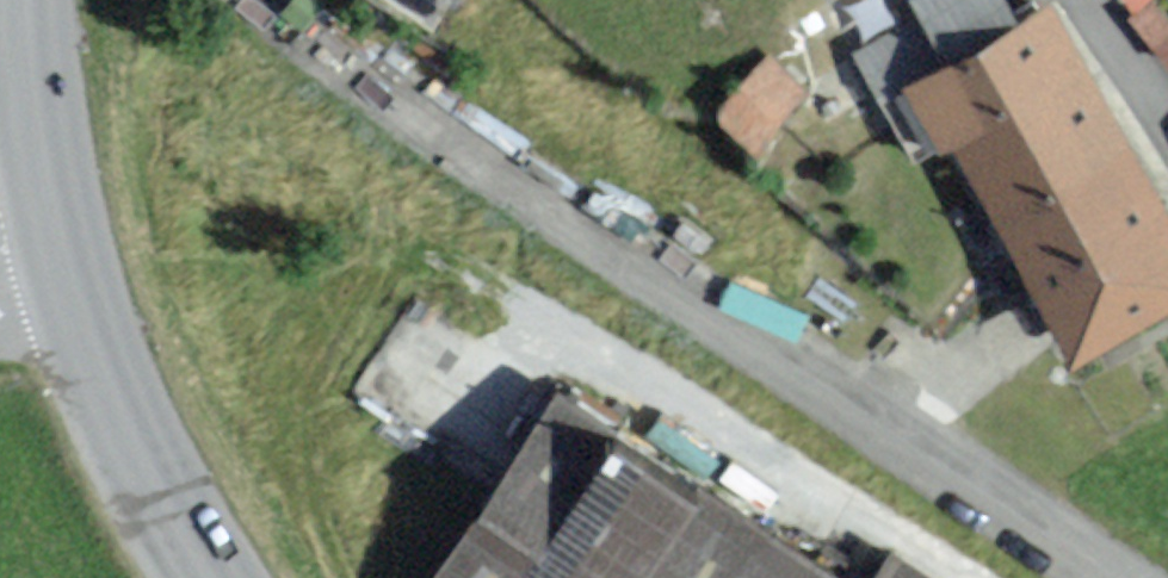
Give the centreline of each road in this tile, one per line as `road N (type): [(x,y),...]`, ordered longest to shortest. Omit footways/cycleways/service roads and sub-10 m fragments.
road 1 (residential): [(1117,577),(320,42)]
road 2 (secondary): [(64,227),(78,311),(115,408),(184,537),(215,577)]
road 3 (secondary): [(30,0),(31,56),(64,227)]
road 4 (residential): [(1167,128),(1083,0)]

